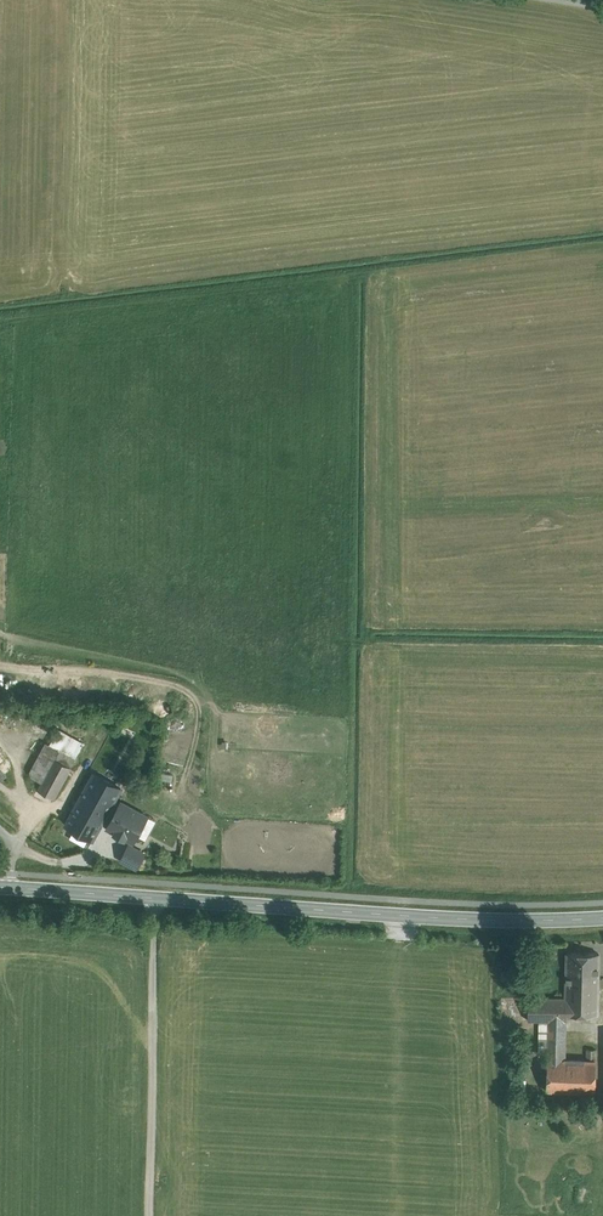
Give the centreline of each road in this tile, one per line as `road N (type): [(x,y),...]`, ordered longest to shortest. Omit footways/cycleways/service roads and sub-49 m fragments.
road 1 (tertiary): [(0,888),(419,917),(602,917)]
road 2 (track): [(156,884),(150,1215)]

